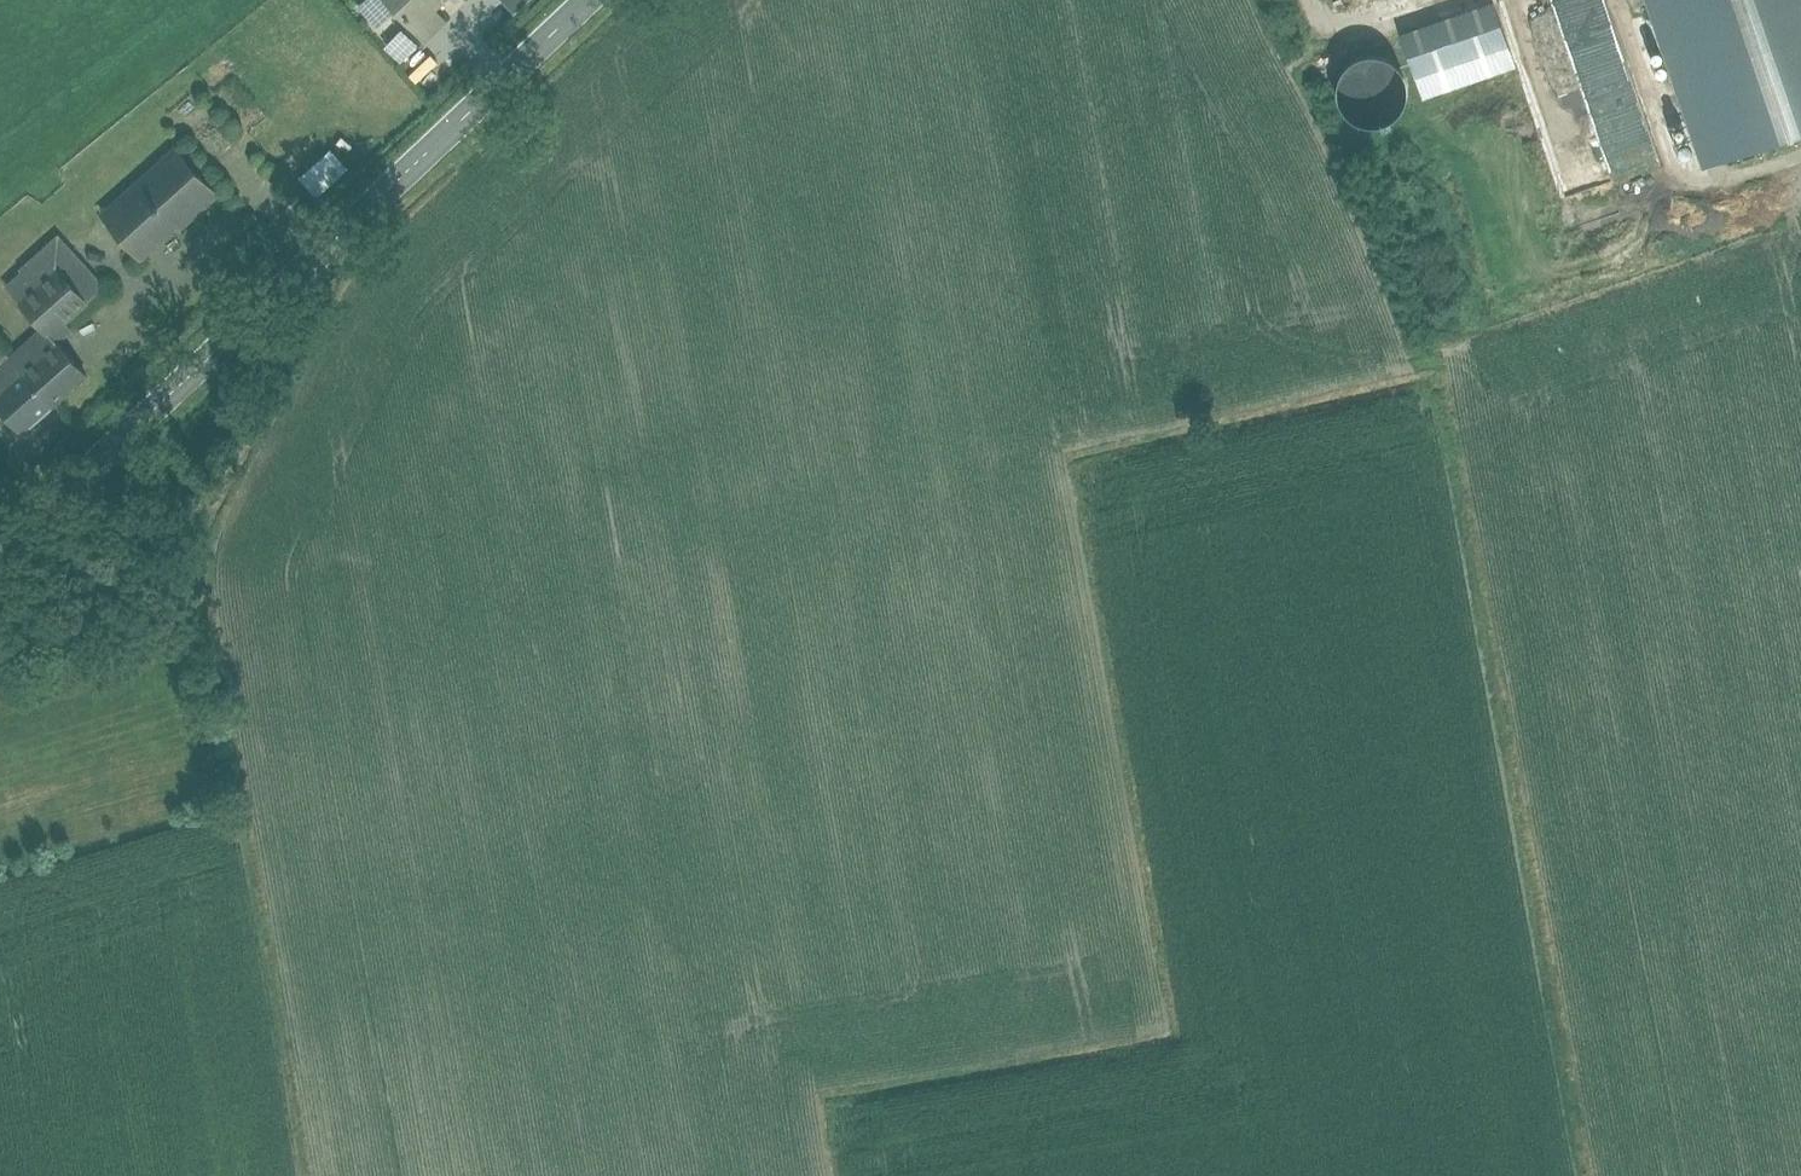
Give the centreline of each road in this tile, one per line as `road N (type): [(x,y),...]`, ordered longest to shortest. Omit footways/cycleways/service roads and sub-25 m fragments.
road 1 (secondary): [(0,550),(44,517),(596,0)]

